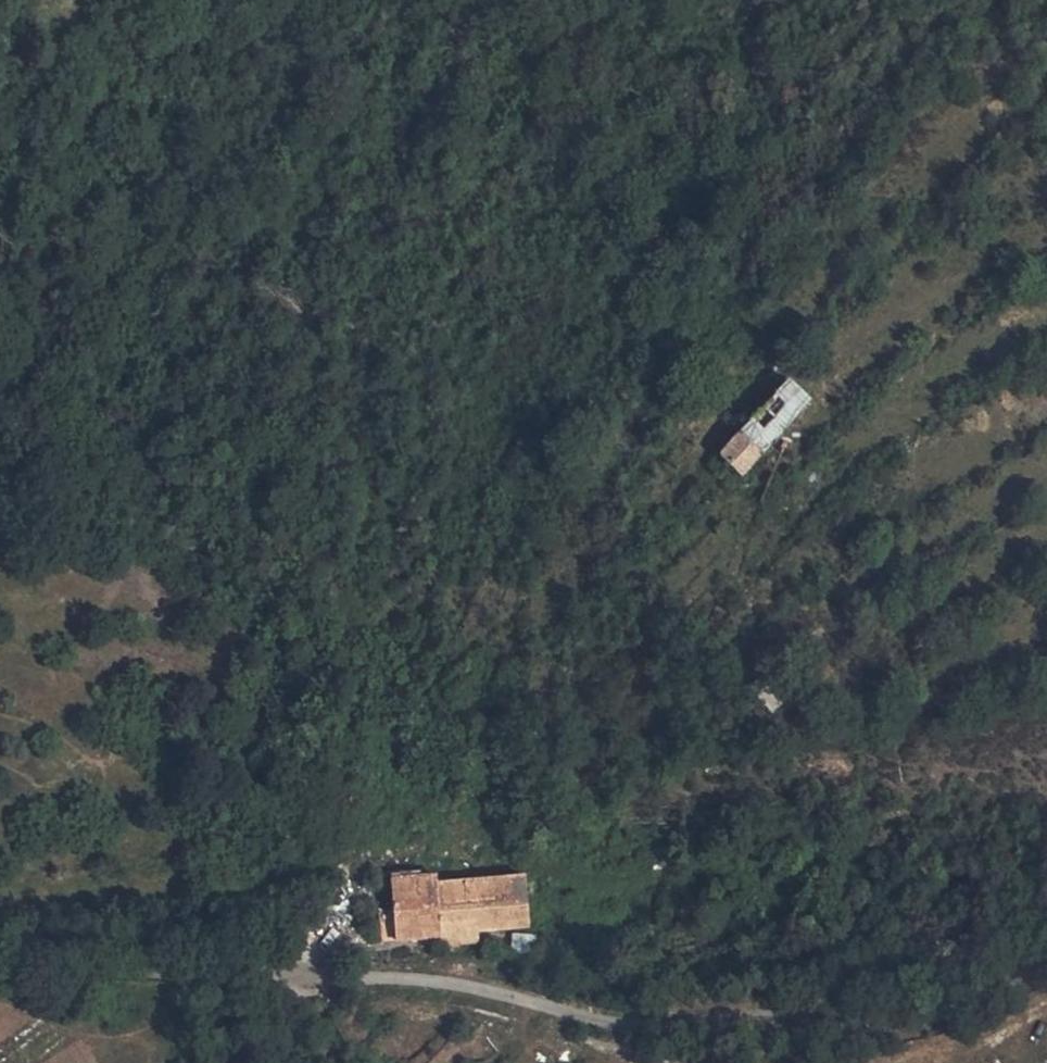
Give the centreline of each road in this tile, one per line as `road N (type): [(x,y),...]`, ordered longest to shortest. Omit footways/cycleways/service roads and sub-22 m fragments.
road 1 (unclassified): [(1046,956),(933,989),(721,1024),(616,1028),(456,989),(140,961),(0,964)]

